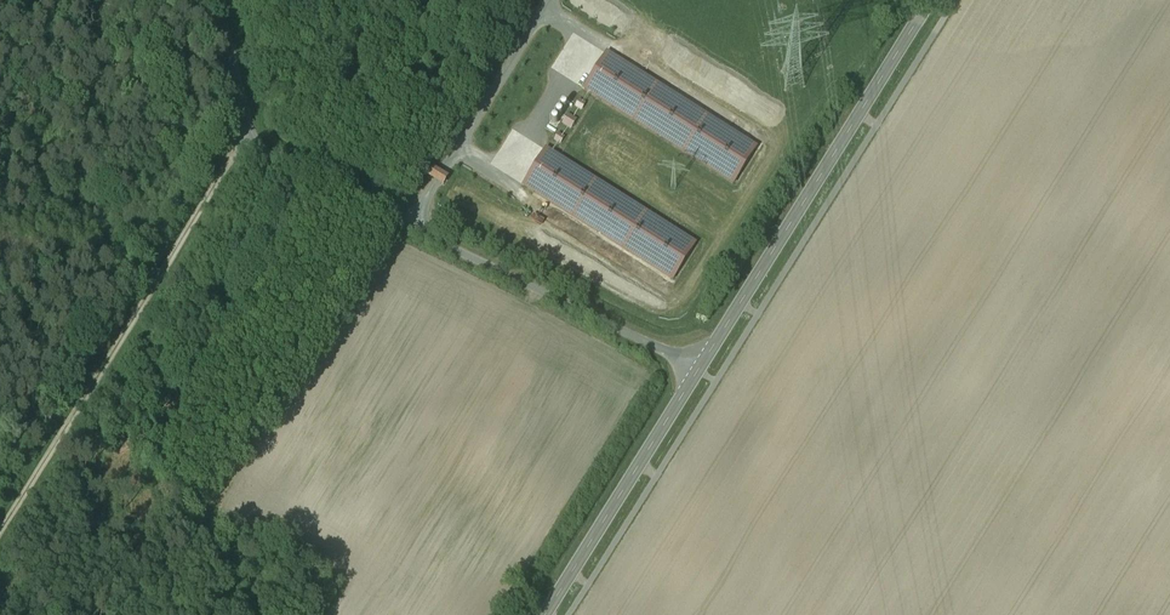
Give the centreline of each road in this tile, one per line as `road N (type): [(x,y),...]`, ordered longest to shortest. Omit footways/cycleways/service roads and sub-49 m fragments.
road 1 (unclassified): [(701,366),(267,141),(246,107),(219,0)]
road 2 (track): [(253,126),(0,530)]
road 3 (tertiary): [(930,0),(701,366)]
road 4 (tertiary): [(701,366),(546,614)]

